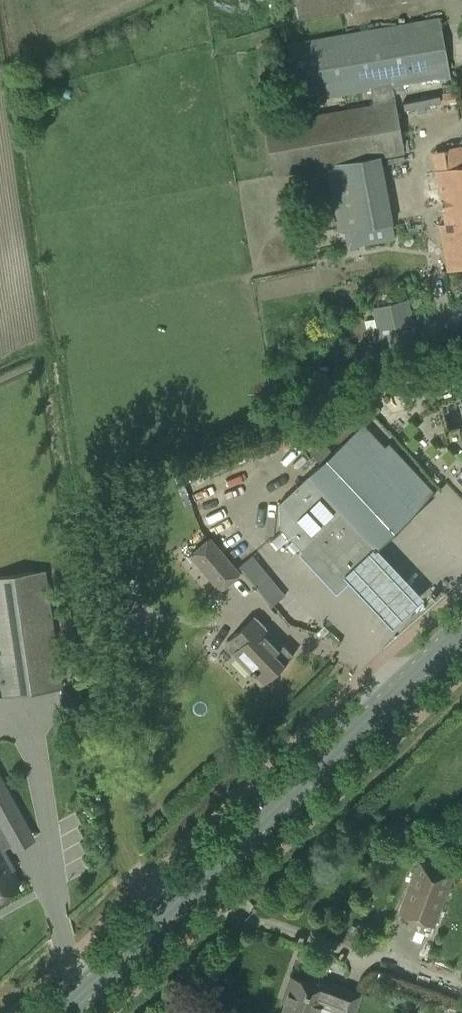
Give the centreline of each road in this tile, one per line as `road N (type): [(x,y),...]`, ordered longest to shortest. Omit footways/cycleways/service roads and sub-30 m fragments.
road 1 (secondary): [(66,1012),(461,628)]

